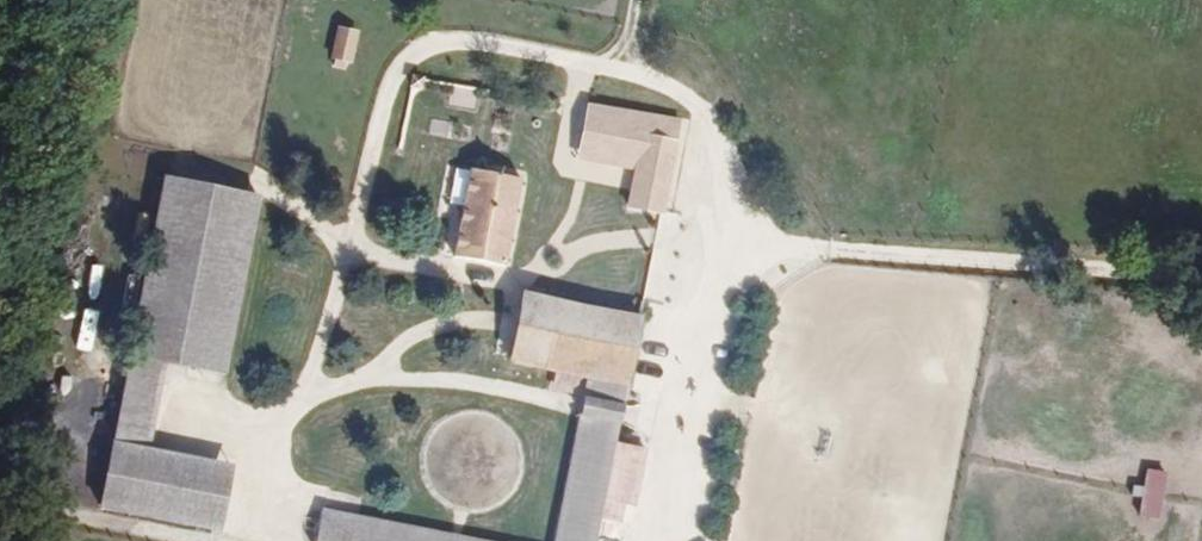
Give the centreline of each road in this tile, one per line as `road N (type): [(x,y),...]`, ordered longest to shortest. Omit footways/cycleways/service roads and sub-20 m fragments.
road 1 (unclassified): [(1201,273),(722,242),(704,129),(611,71),(626,0)]

